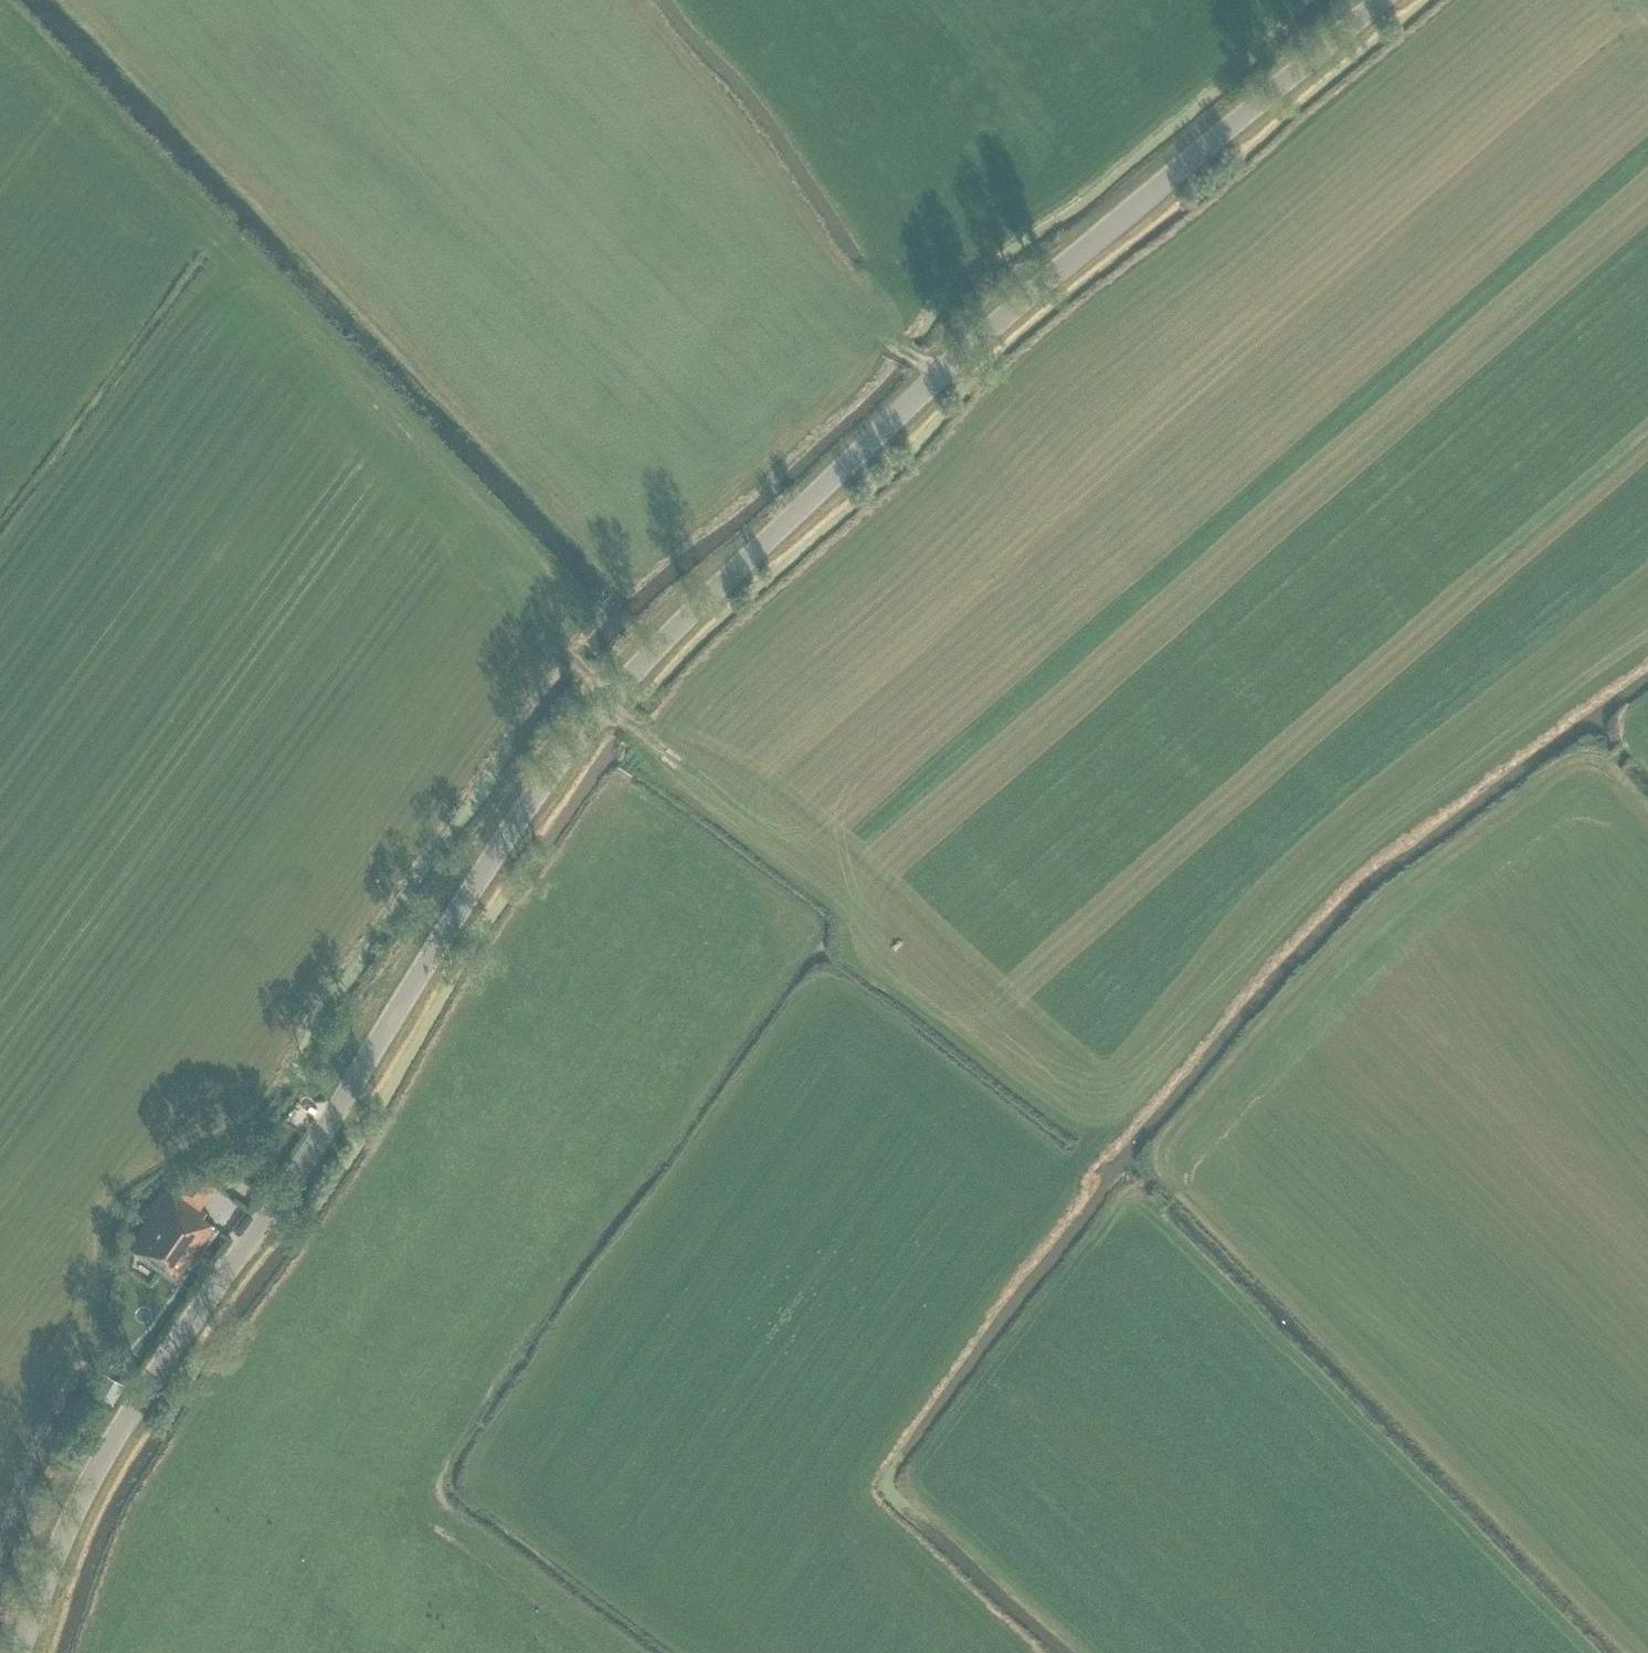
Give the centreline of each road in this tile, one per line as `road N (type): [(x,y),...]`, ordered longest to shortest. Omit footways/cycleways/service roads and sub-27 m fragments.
road 1 (tertiary): [(21,1652),(94,1477),(442,934),(639,663),(1011,310),(1383,0)]

